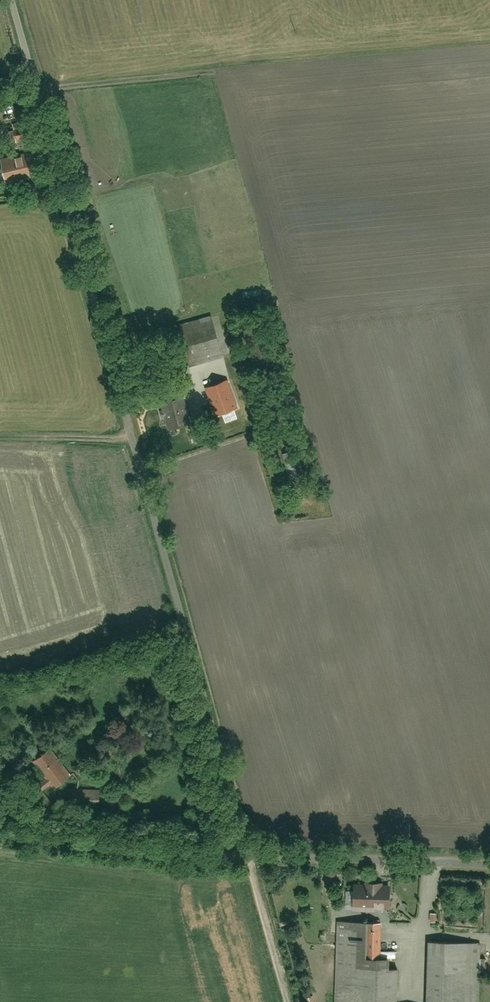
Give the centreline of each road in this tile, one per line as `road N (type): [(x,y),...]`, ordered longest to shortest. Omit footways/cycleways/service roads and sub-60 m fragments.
road 1 (residential): [(246,855),(8,0)]
road 2 (residential): [(0,830),(246,855)]
road 3 (residential): [(246,855),(489,865)]
road 4 (track): [(246,855),(288,1001)]

